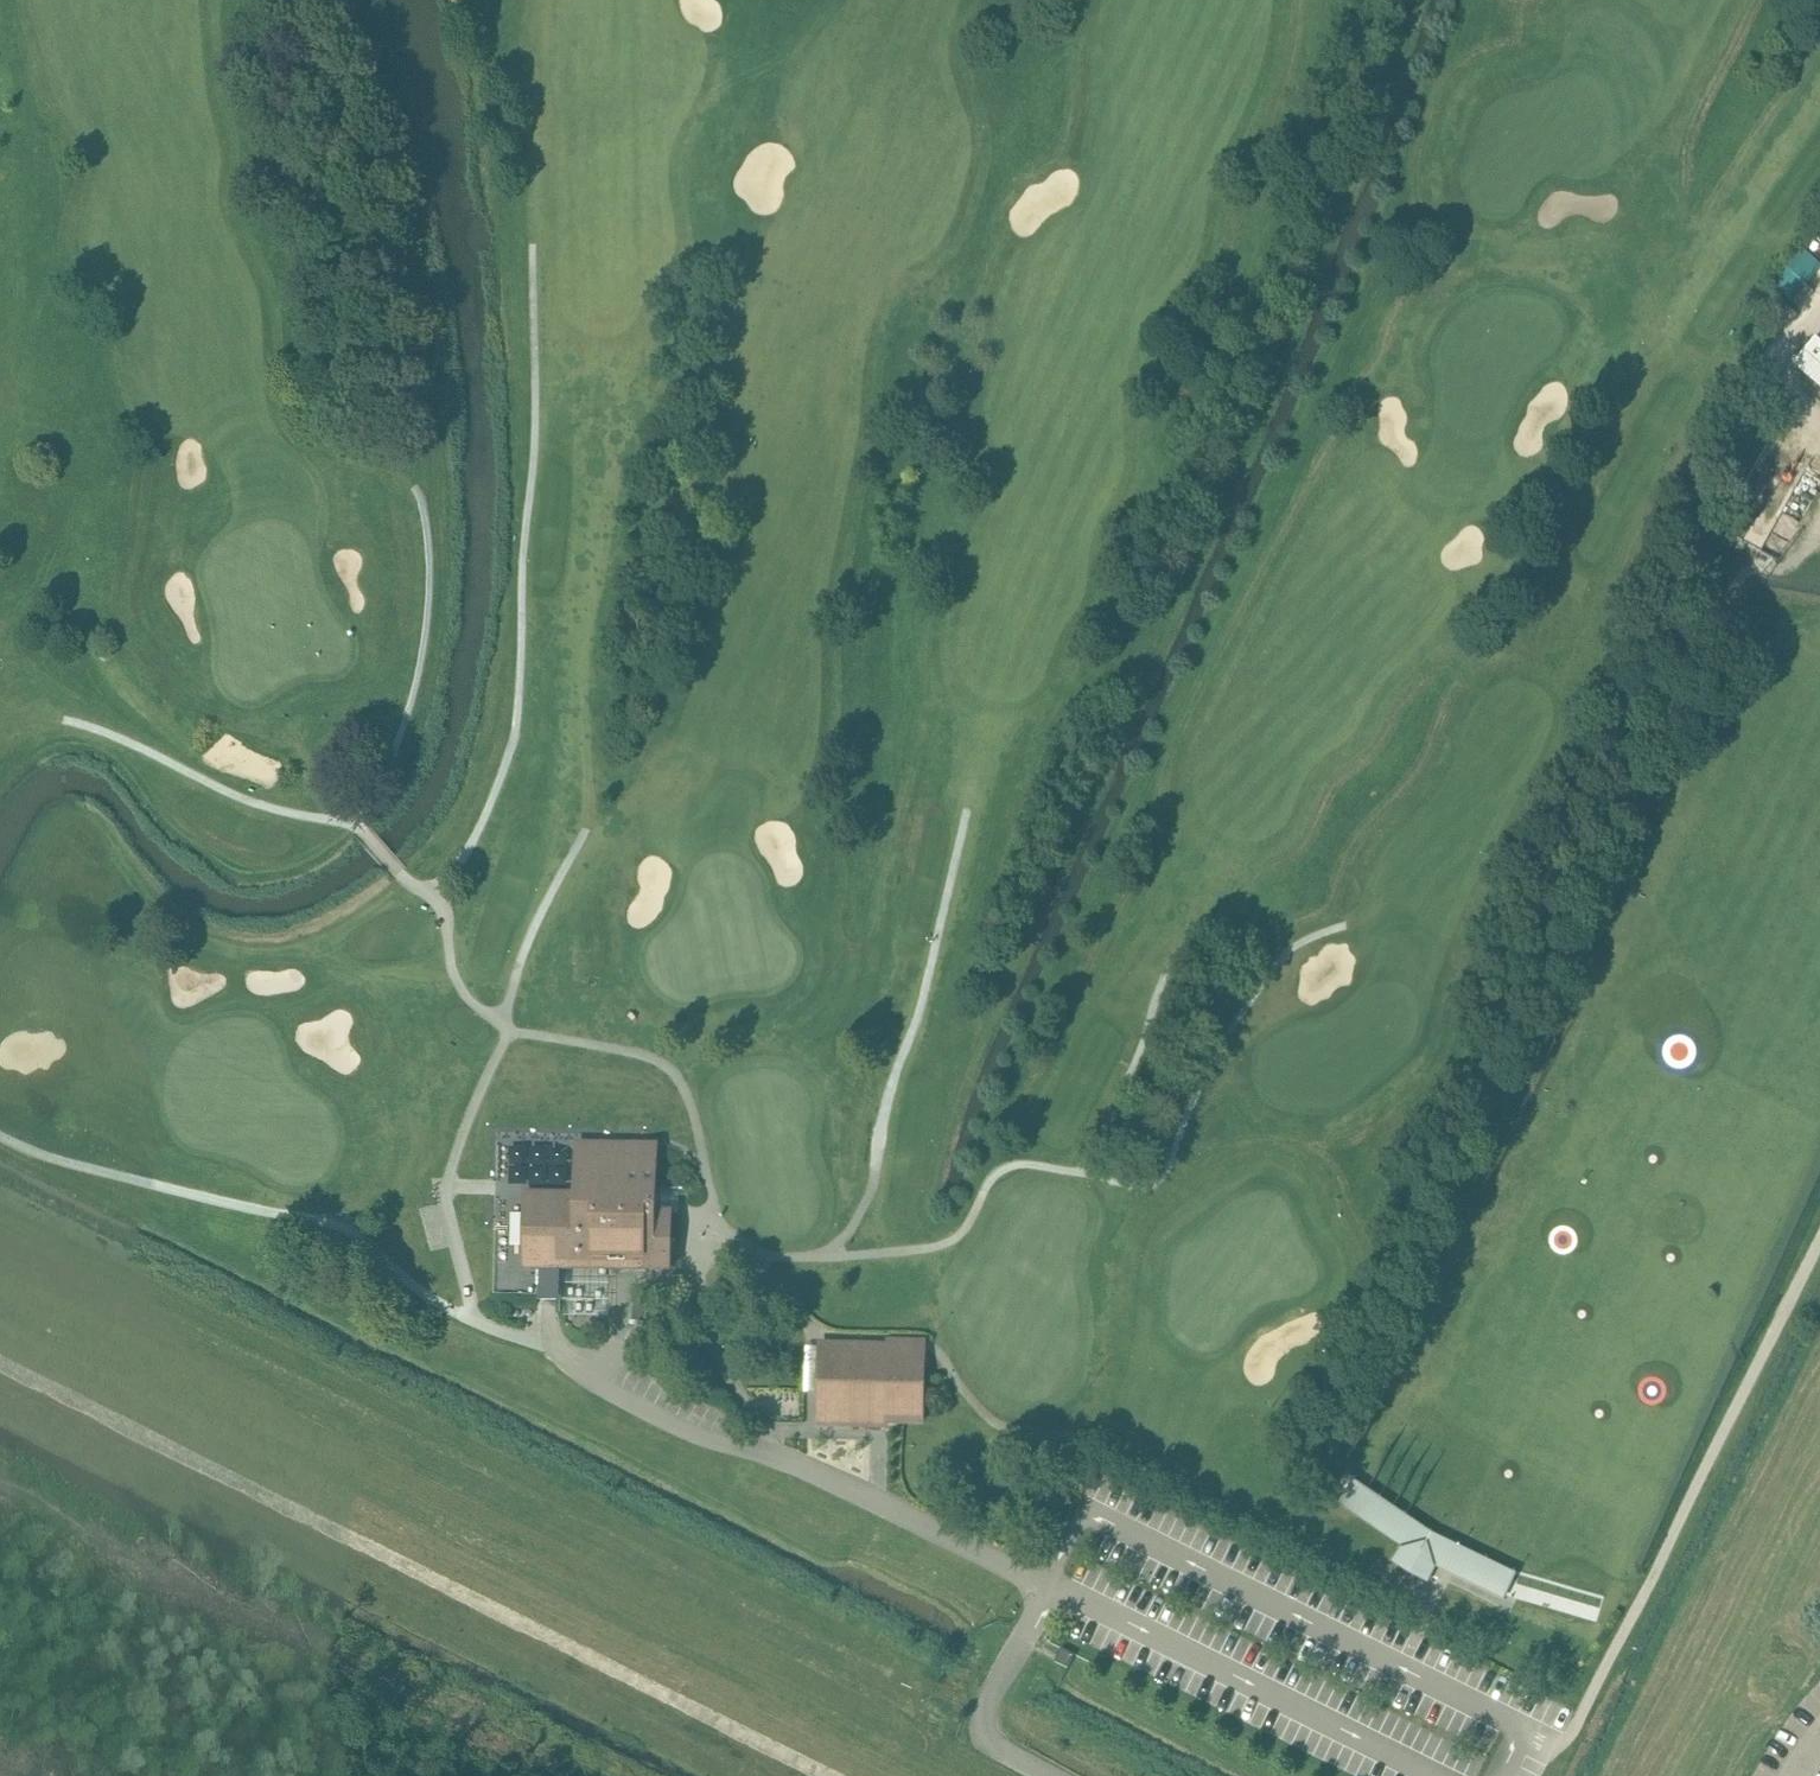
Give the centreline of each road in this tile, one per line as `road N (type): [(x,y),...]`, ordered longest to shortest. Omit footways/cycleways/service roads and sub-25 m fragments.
road 1 (residential): [(599,1378),(617,1397),(698,1438),(783,1459),(1056,1590),(994,1690),(986,1723),(997,1744),(1047,1775)]

